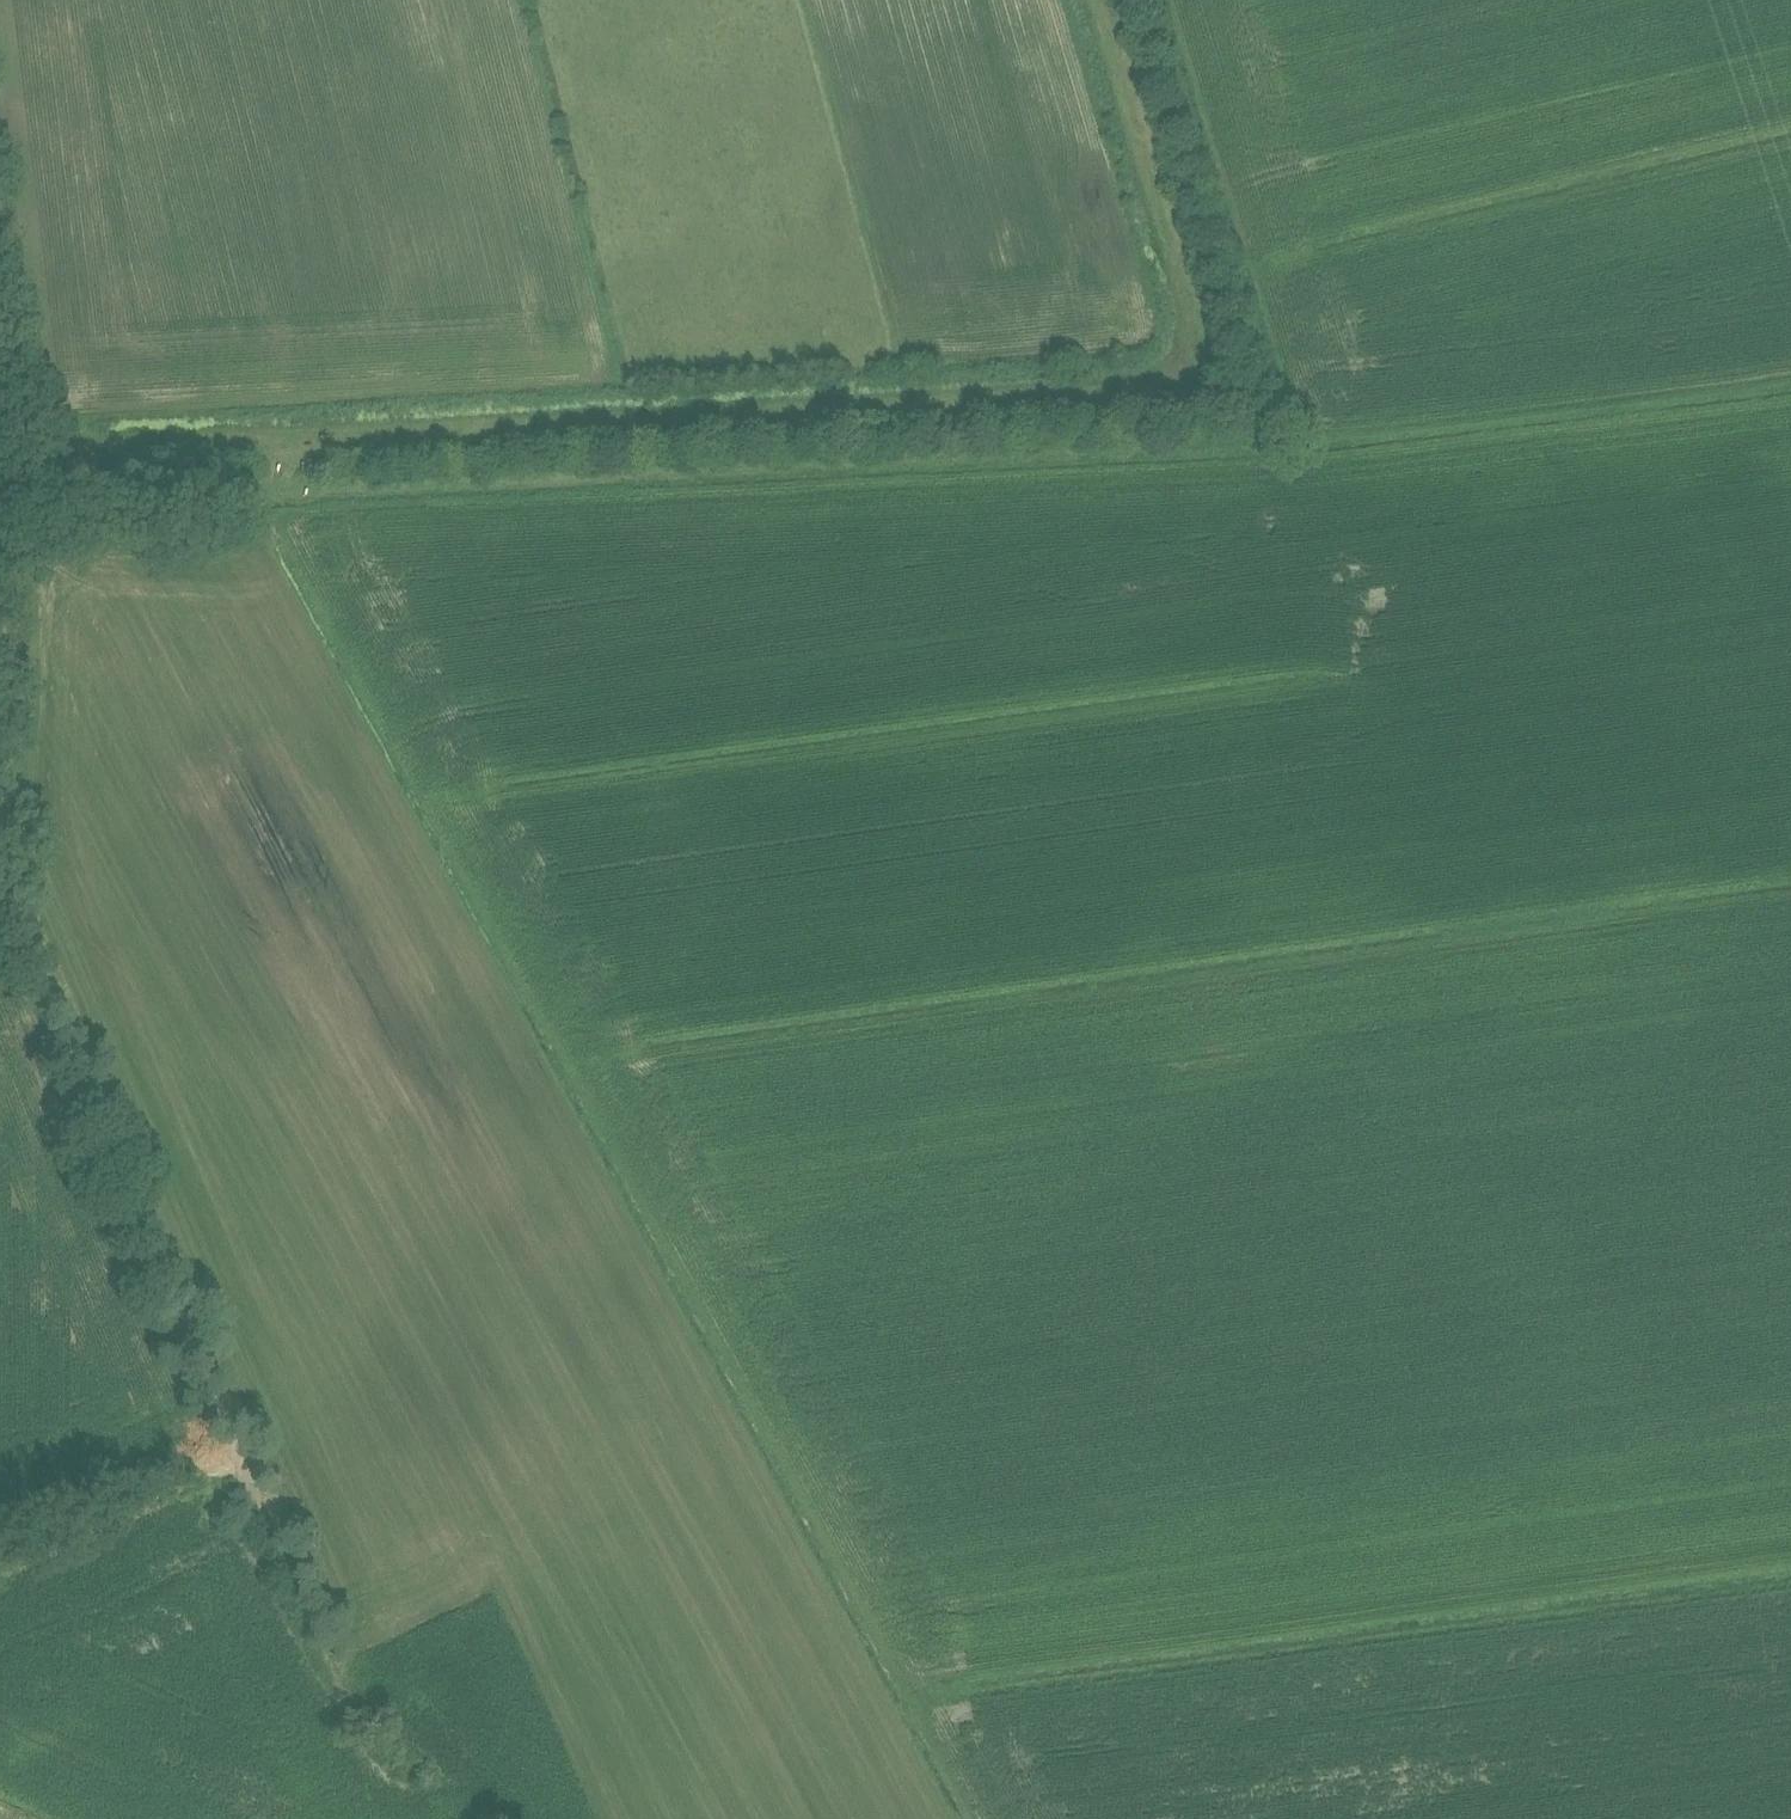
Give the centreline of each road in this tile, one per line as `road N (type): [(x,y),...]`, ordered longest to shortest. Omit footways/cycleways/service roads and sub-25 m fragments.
road 1 (track): [(238,1464),(6,890),(0,854)]
road 2 (track): [(339,1698),(238,1464),(178,1487)]

